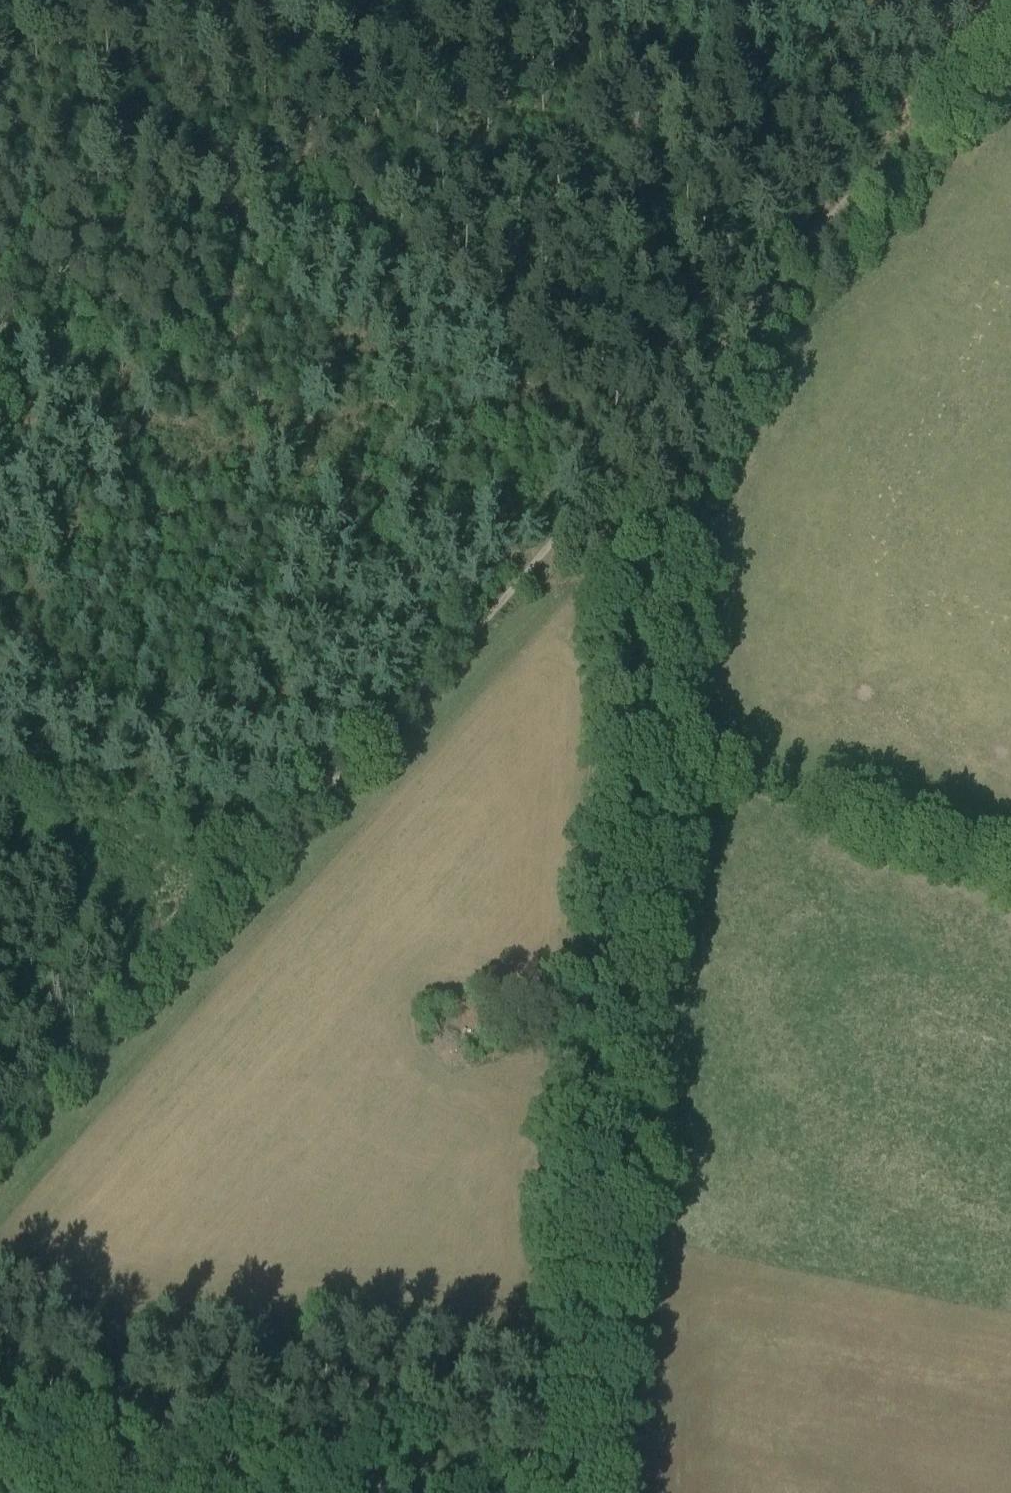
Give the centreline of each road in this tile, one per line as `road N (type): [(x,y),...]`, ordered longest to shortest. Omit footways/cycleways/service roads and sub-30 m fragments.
road 1 (track): [(317,0),(307,149),(421,274)]

